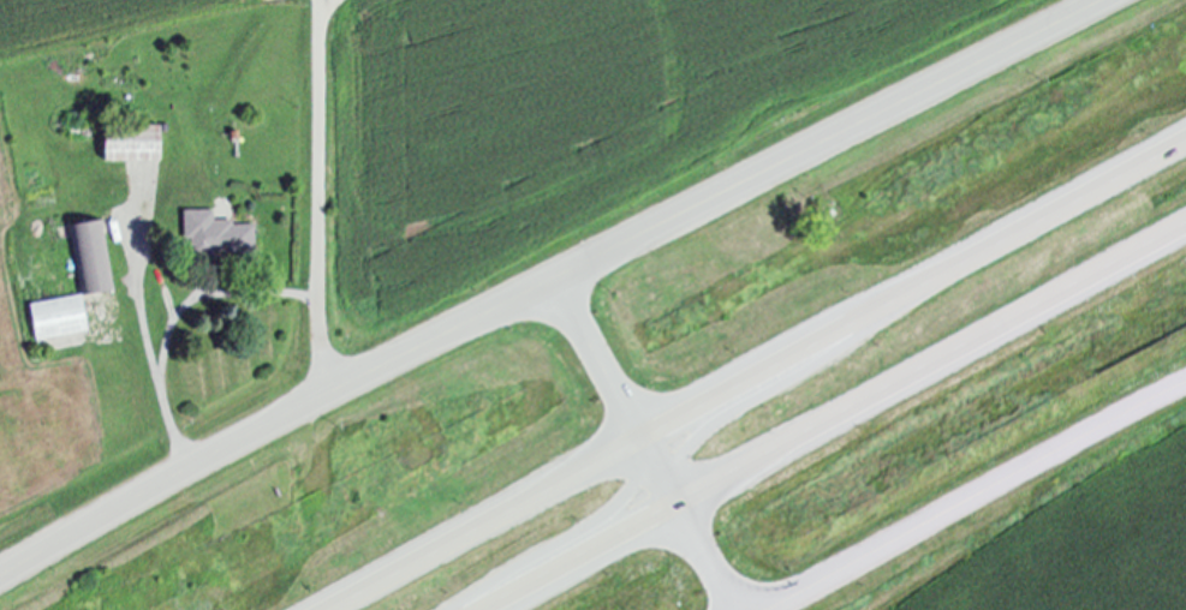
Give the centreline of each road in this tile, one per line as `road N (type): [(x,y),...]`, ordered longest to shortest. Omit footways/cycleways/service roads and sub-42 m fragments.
road 1 (tertiary): [(0,580),(330,394),(1103,0)]
road 2 (trunk): [(1185,143),(327,609)]
road 3 (trunk): [(481,609),(1185,234)]
road 4 (tertiary): [(1185,385),(762,609)]
road 5 (residential): [(330,394),(321,357),(326,0)]
road 6 (tertiary): [(738,609),(559,276)]
road 7 (trunk): [(937,277),(817,365),(709,430),(686,455),(678,502)]
road 8 (trunk): [(451,609),(621,507),(644,467),(642,437)]

